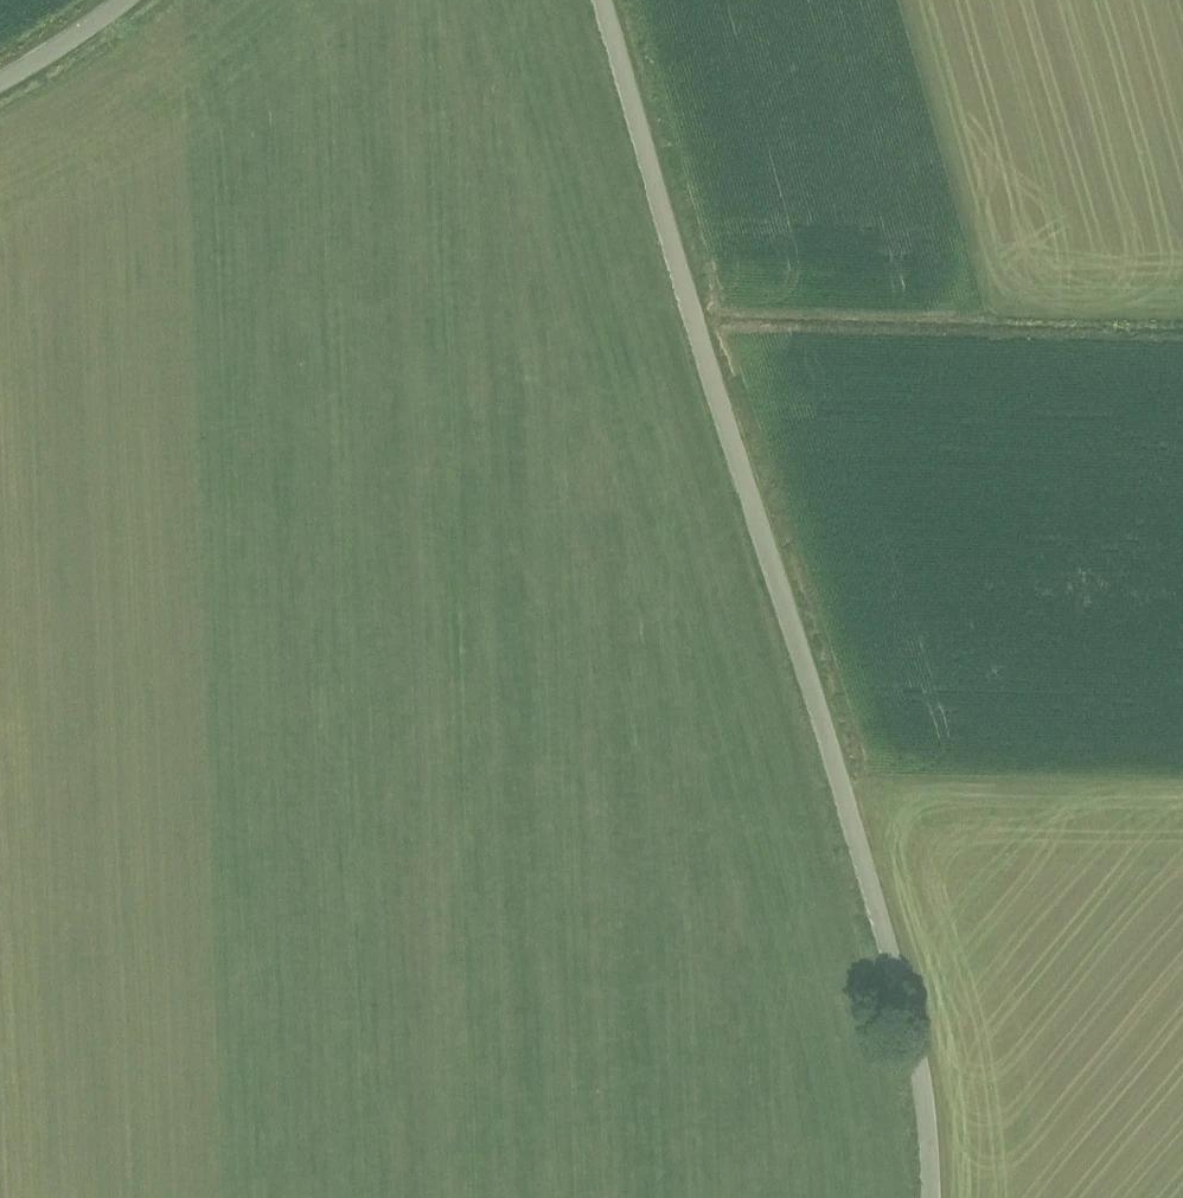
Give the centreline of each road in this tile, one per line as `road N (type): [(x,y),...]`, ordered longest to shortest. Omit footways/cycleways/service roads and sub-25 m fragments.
road 1 (unclassified): [(931,1197),(921,1066),(889,951),(599,0)]
road 2 (unclassified): [(0,88),(127,0)]

